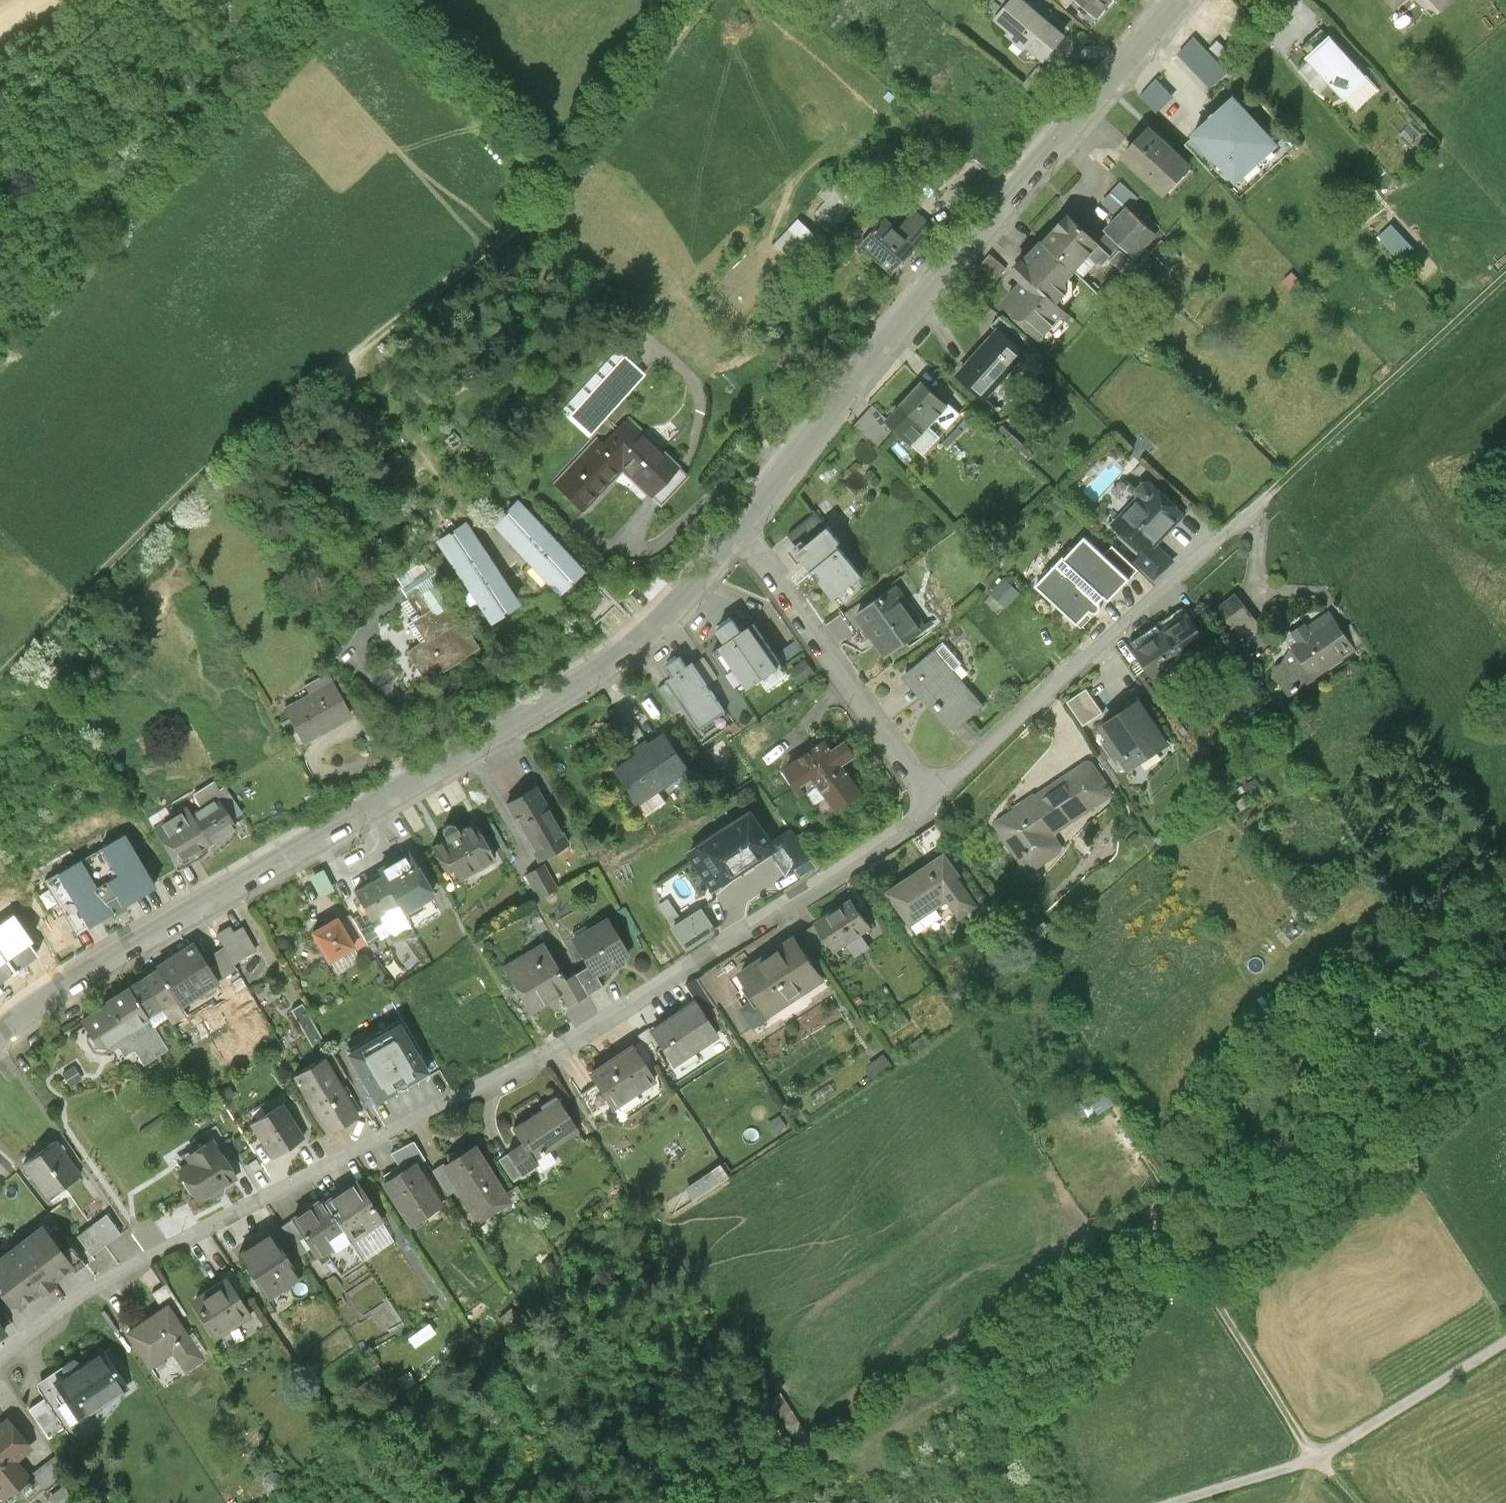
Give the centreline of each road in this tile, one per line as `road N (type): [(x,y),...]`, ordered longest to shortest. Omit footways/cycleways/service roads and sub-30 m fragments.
road 1 (residential): [(0,1360),(83,1293),(419,1121),(757,932),(933,805)]
road 2 (track): [(705,0),(544,199),(258,424),(0,671)]
road 3 (residential): [(0,1034),(89,970),(595,677),(653,632),(741,530)]
road 4 (residential): [(741,530),(1178,0)]
road 5 (track): [(0,357),(298,59),(325,27),(331,0)]
road 6 (residential): [(933,805),(1265,499)]
road 7 (residential): [(933,805),(741,530)]
road 8 (track): [(1505,276),(1265,499)]
road 9 (track): [(1172,1228),(1321,1460)]
road 10 (track): [(1505,1344),(1321,1460)]
road 11 (track): [(1321,1460),(1166,1502)]

